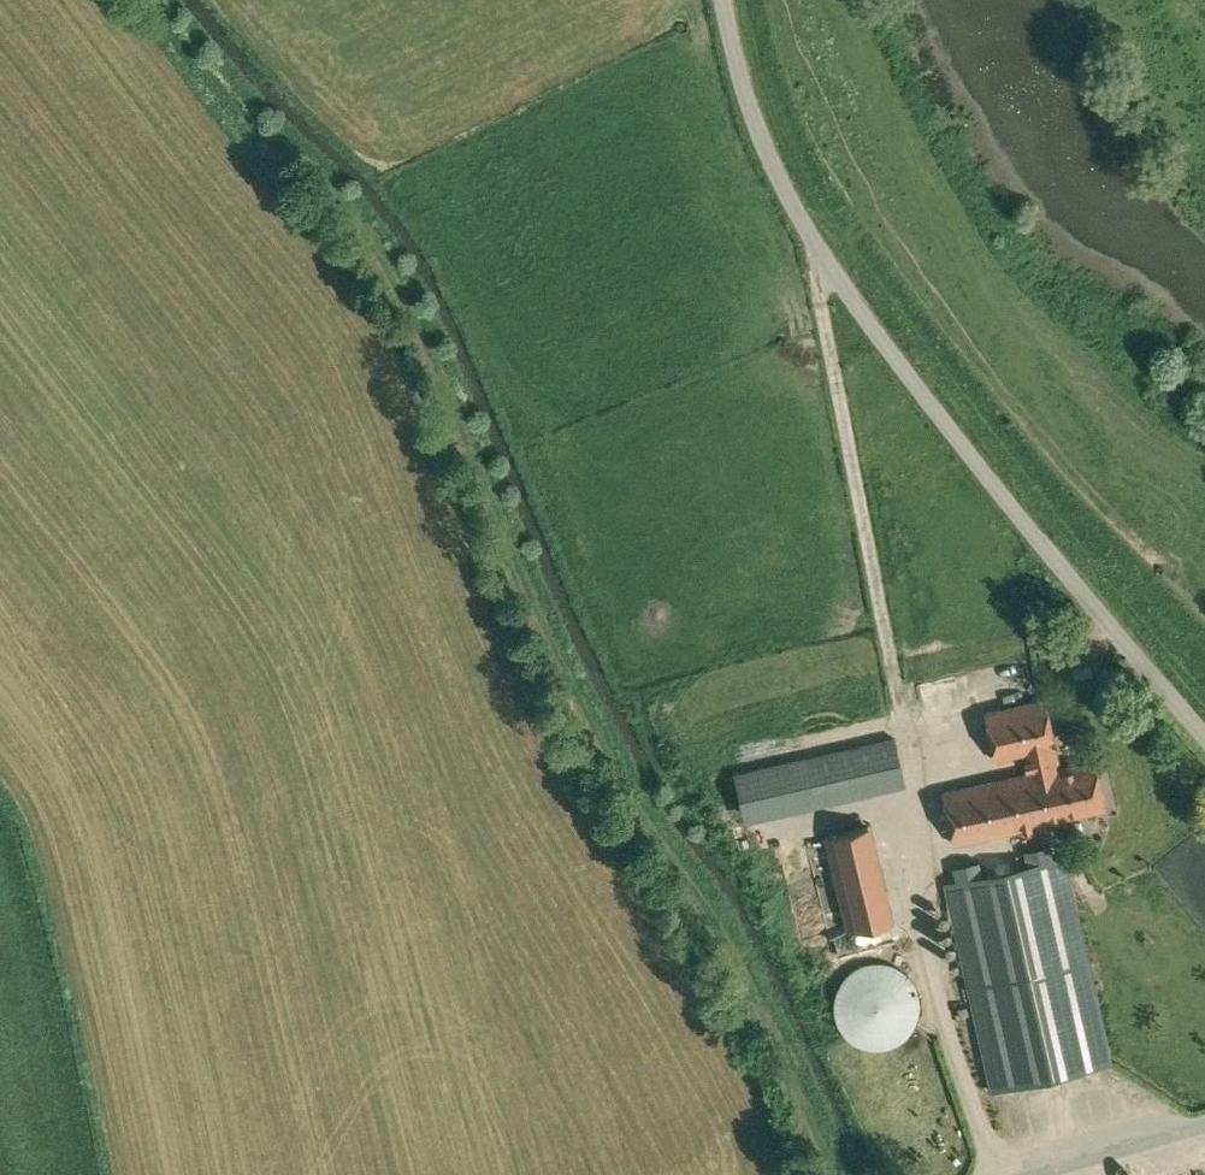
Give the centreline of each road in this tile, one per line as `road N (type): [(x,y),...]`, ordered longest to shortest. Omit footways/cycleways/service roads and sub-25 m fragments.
road 1 (unclassified): [(1204,738),(812,243),(743,90),(722,0)]
road 2 (unclassified): [(1045,1174),(1204,1126)]

